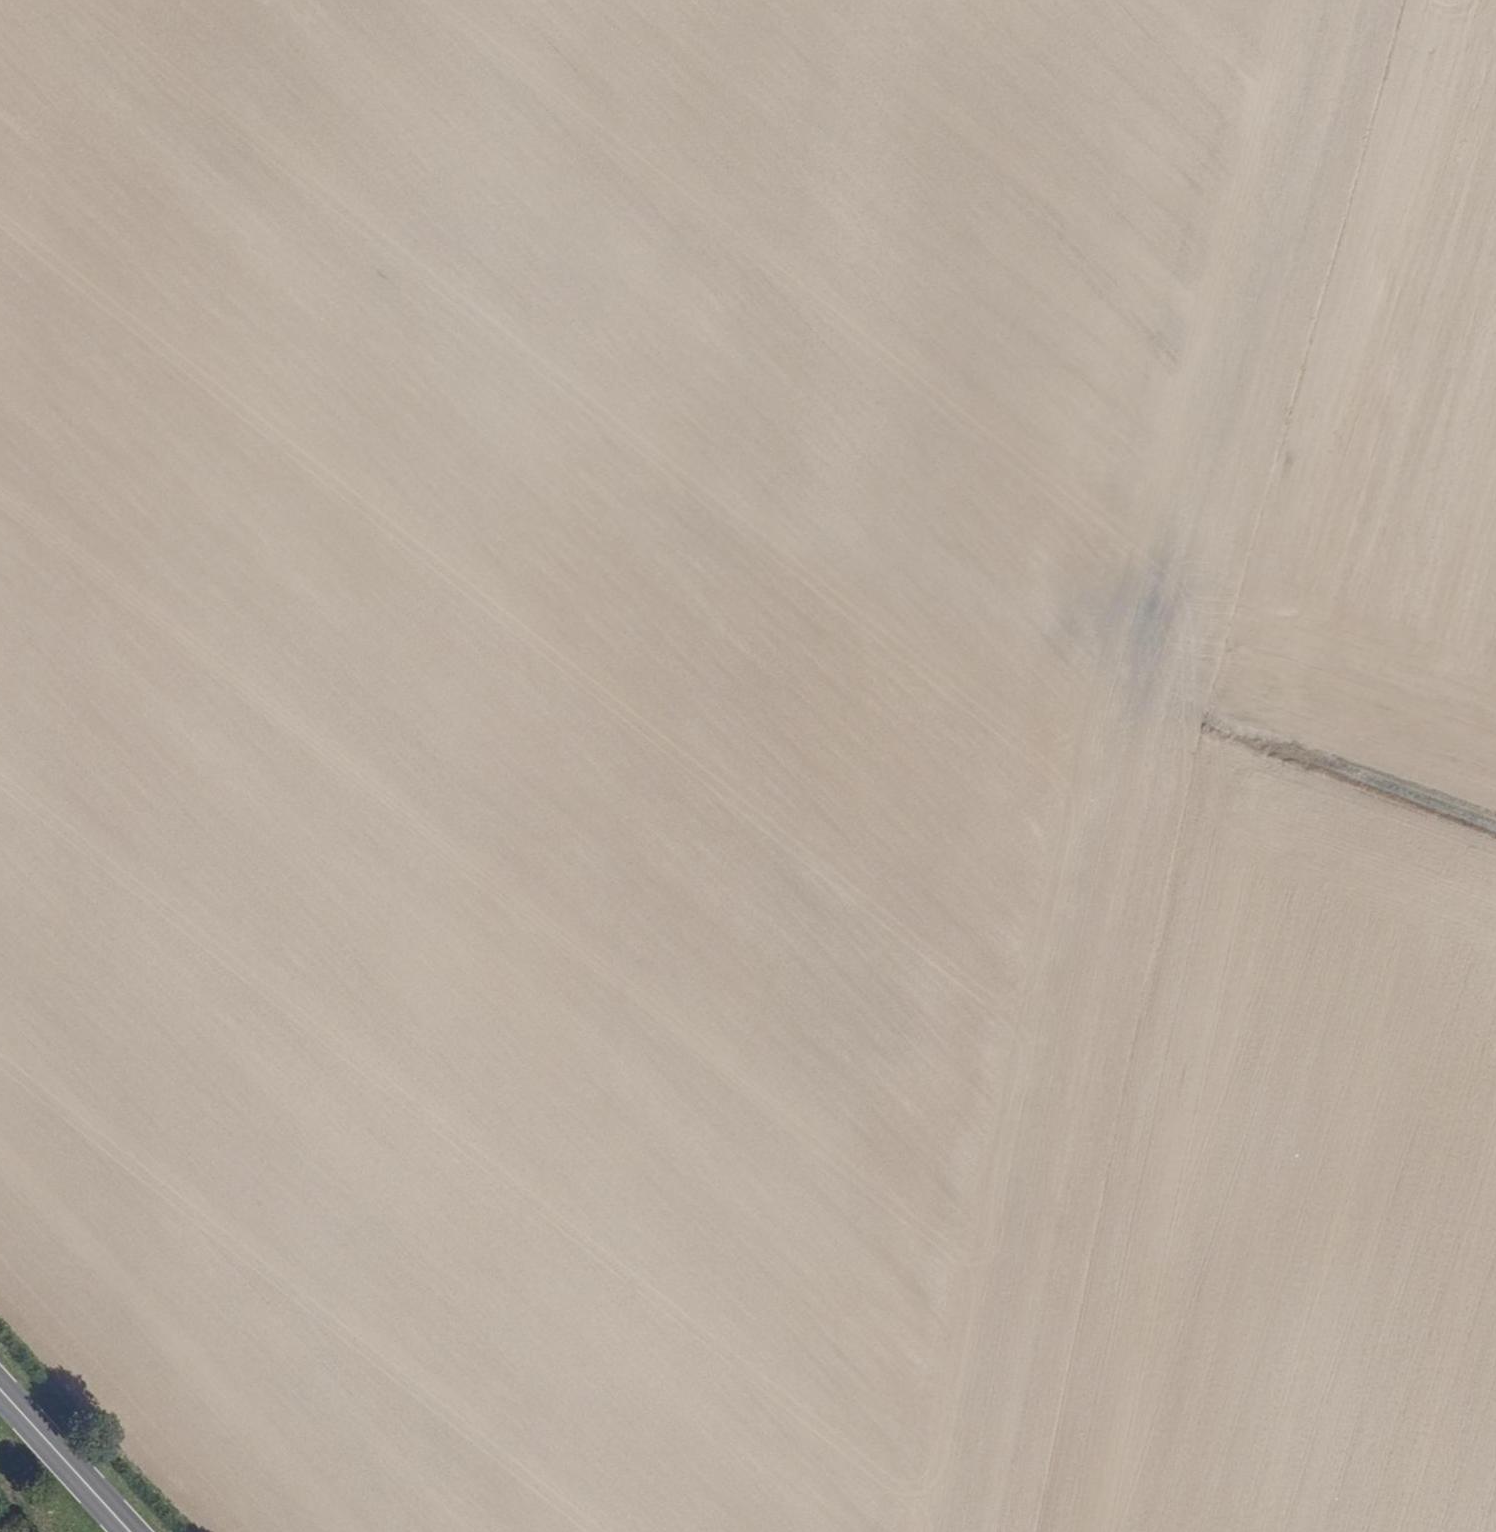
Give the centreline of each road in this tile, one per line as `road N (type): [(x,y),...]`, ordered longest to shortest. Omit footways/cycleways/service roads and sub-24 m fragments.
road 1 (track): [(1495,835),(1124,692),(1392,0)]
road 2 (primary): [(132,1531),(0,1387)]

